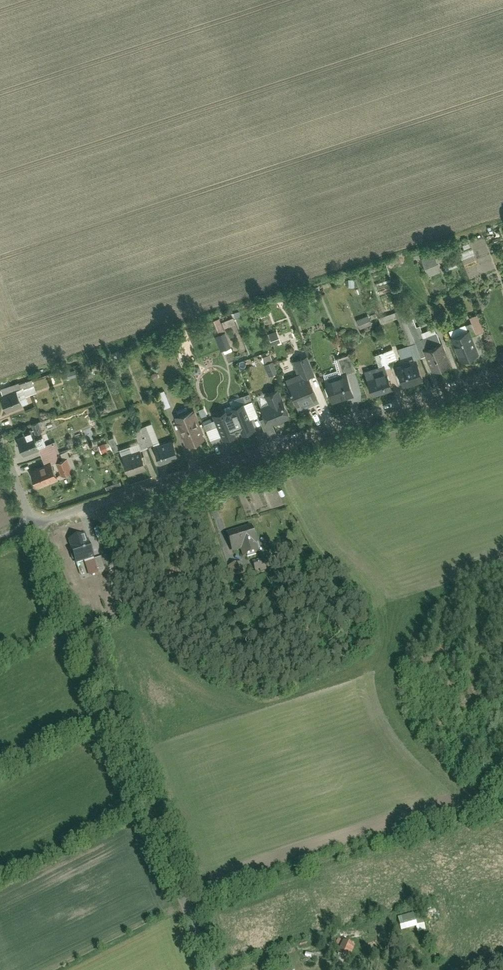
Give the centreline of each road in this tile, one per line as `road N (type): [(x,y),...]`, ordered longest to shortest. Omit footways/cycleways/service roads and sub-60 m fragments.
road 1 (residential): [(32,525),(502,374)]
road 2 (unclassified): [(83,654),(212,969)]
road 3 (residential): [(32,525),(83,654)]

